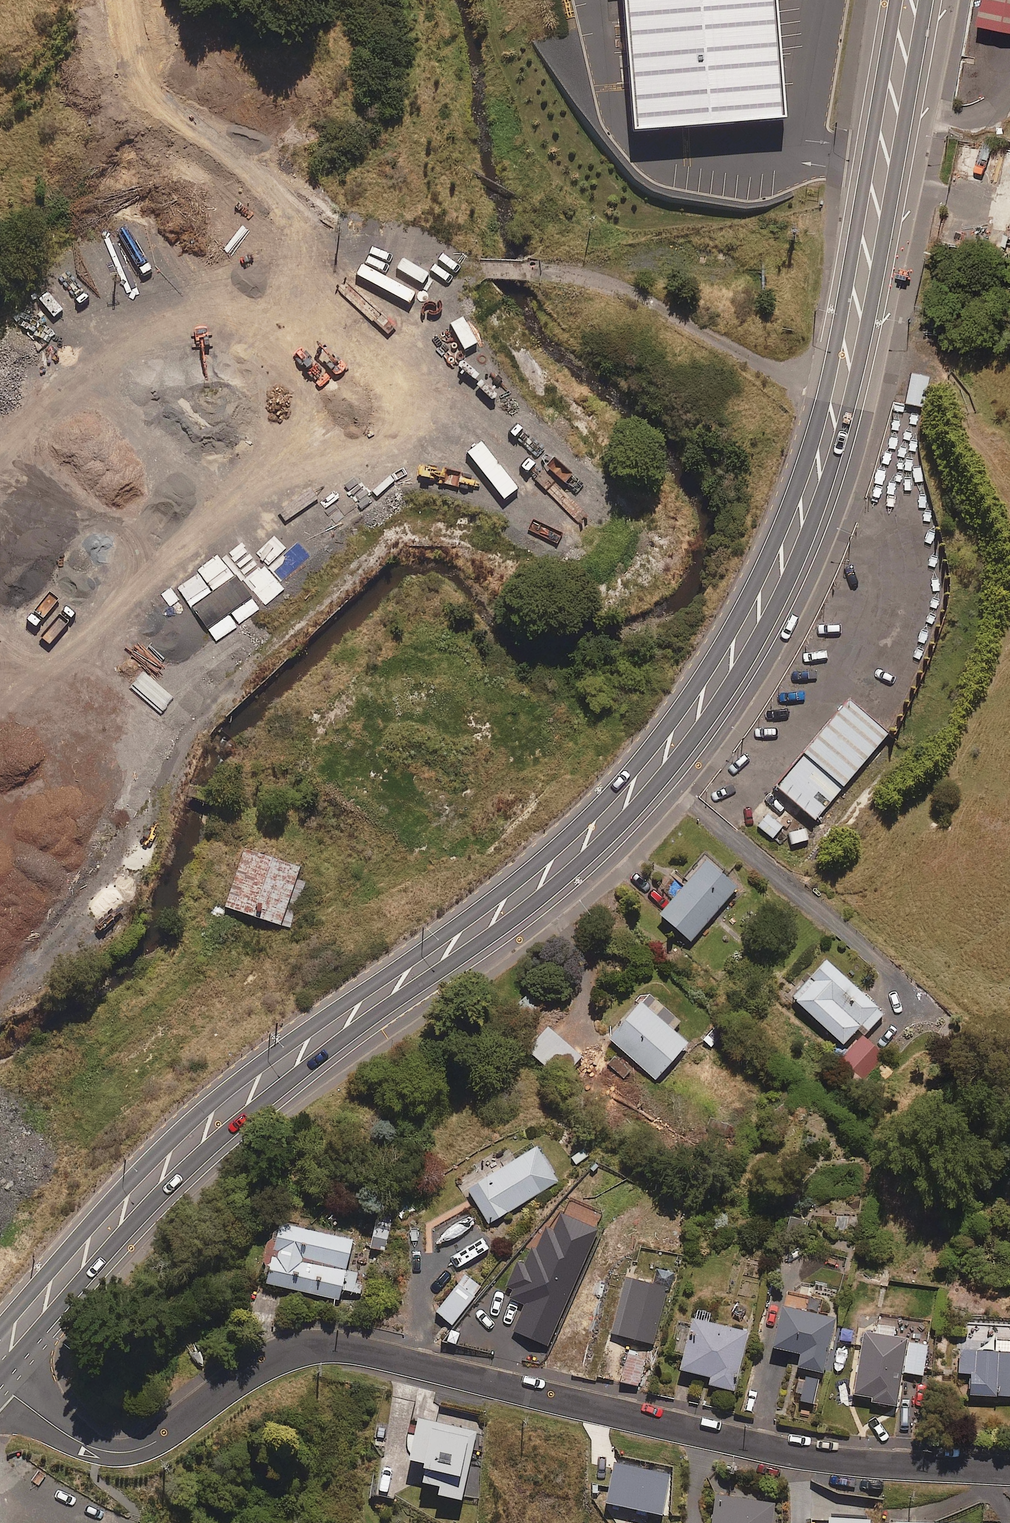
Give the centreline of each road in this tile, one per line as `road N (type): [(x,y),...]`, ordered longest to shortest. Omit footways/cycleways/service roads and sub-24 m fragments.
road 1 (secondary): [(926,0),(852,391),(823,498),(721,701),(645,797),(550,891),(238,1118),(153,1200),(0,1376)]
road 2 (secondary): [(0,1330),(142,1170),(242,1077),(547,857),(677,718),(729,639),(796,491),(828,376),(897,0)]
road 3 (residential): [(1009,1470),(788,1453),(338,1345),(266,1354),(156,1441),(124,1450),(88,1445),(0,1390)]
road 4 (track): [(332,294),(366,382),(379,483),(372,544),(312,612),(235,667),(175,726),(69,936),(0,999)]
road 5 (track): [(0,458),(136,350),(244,305),(332,294),(392,269),(591,278)]
road 6 (track): [(591,278),(663,262),(823,282),(1009,290)]
road 7 (track): [(591,278),(767,368),(828,376)]

